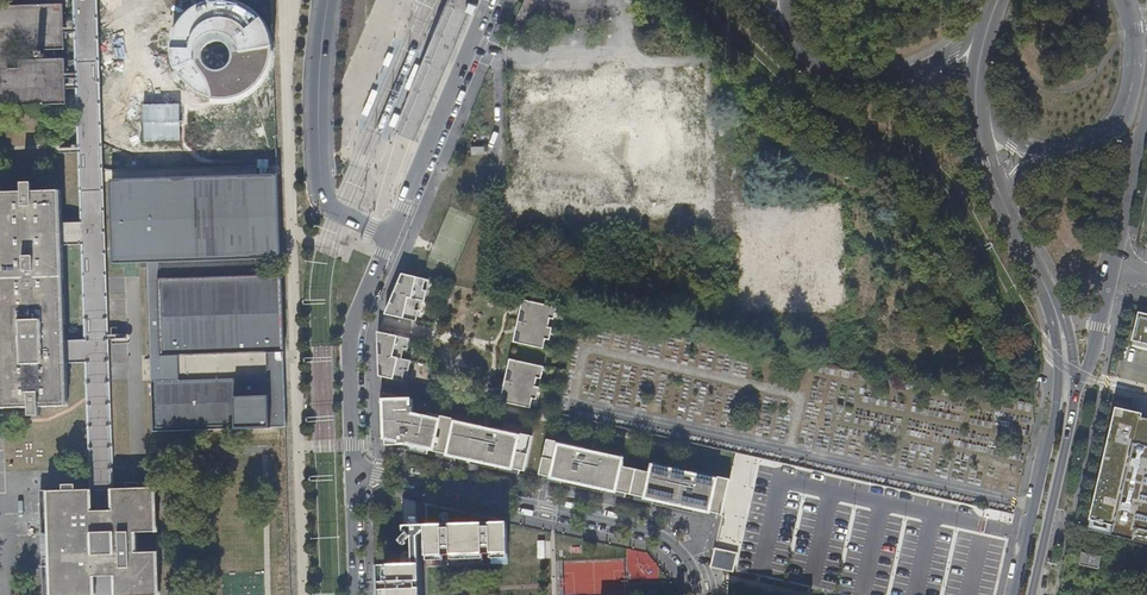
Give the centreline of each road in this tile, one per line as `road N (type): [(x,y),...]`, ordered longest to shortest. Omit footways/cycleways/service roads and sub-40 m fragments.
road 1 (residential): [(700,594),(686,558),(647,531),(354,469)]
road 2 (tertiary): [(1051,299),(1056,408),(1014,594)]
road 3 (residential): [(328,0),(319,92),(323,199),(391,235)]
road 4 (residential): [(489,0),(391,235)]
road 5 (residential): [(391,235),(352,333),(354,469)]
road 6 (tertiary): [(989,21),(937,63),(894,78),(829,74),(796,46)]
road 7 (tertiary): [(1032,594),(1076,391)]
road 8 (tertiary): [(1128,0),(1135,56),(1119,121),(1091,146),(1057,155)]
road 9 (tertiary): [(1111,266),(1146,117)]
road 10 (tertiary): [(1076,391),(1111,266)]
road 11 (residential): [(354,469),(355,594)]

